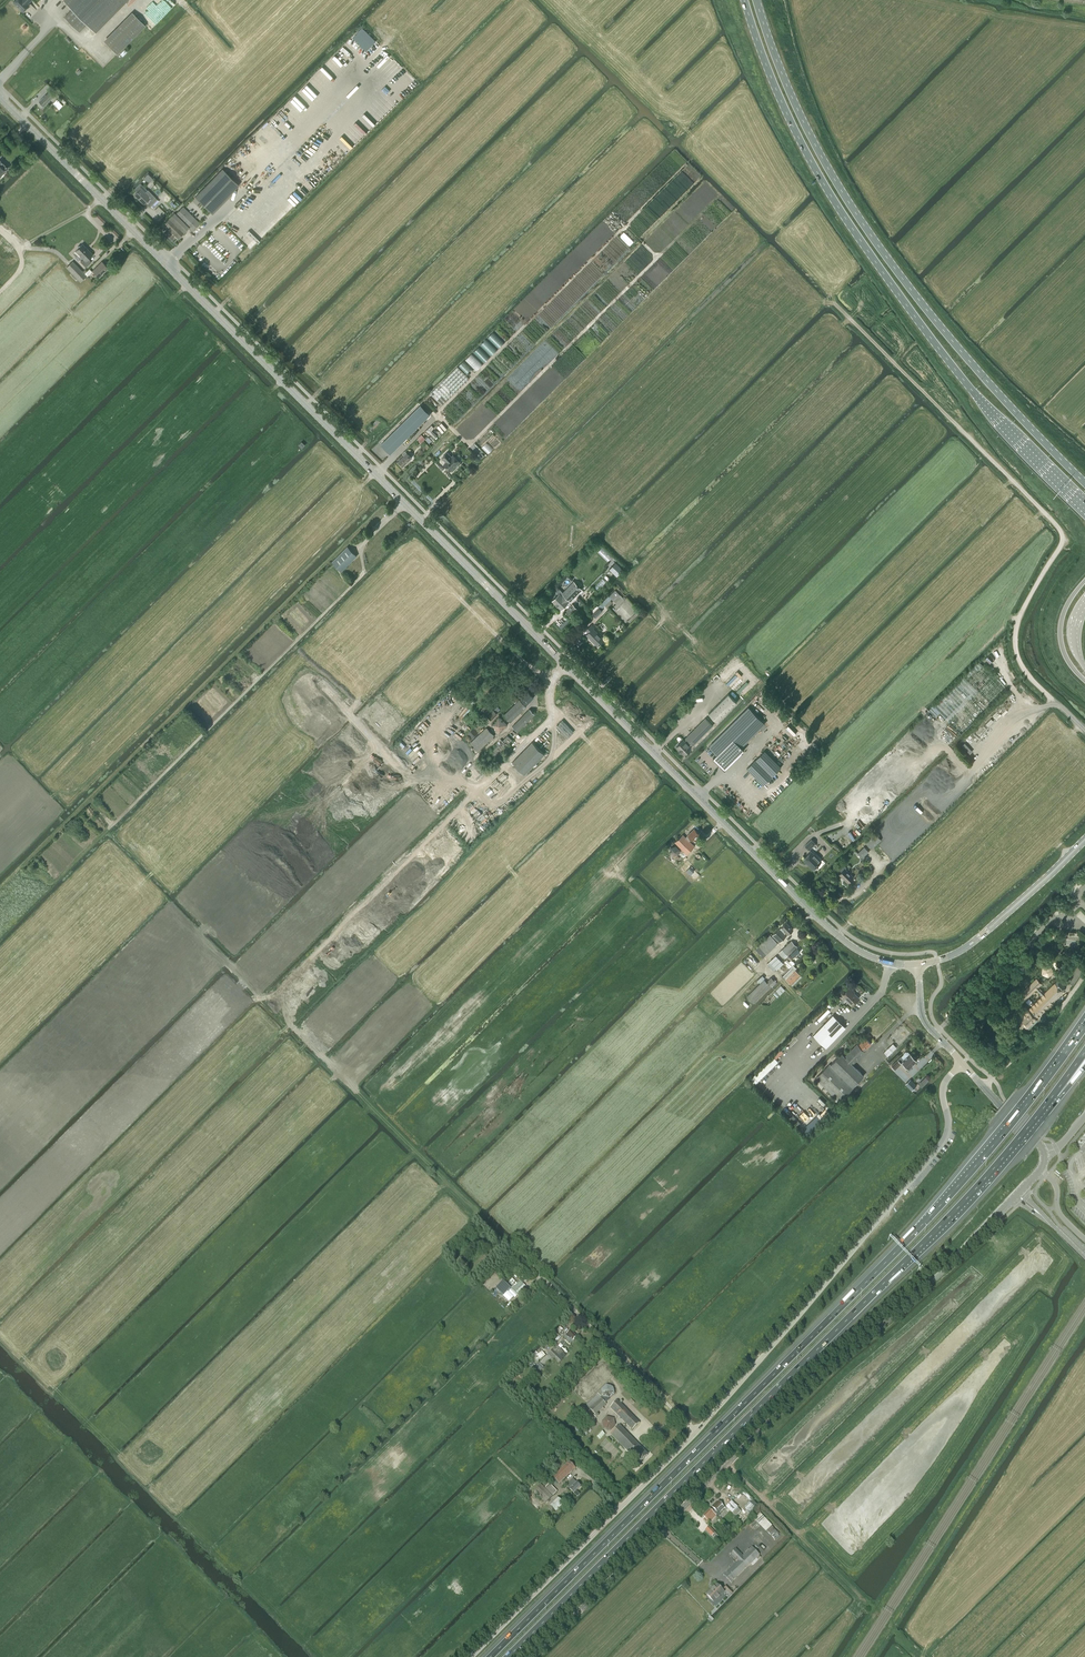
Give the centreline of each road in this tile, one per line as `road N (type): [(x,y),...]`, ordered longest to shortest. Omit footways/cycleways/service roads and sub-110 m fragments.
road 1 (tertiary): [(918,964),(873,958),(820,921),(0,97)]
road 2 (motorway): [(1084,1026),(921,1226),(491,1656)]
road 3 (unclassified): [(471,1656),(696,1432),(901,1192),(945,1139),(944,1085),(962,1063)]
road 4 (motorway): [(511,1656),(927,1240),(1047,1104)]
road 5 (unclassified): [(533,1656),(788,1403),(954,1261),(1013,1198)]
road 6 (primary): [(744,0),(792,123),(845,217),(961,377),(1084,508)]
road 7 (primary): [(1084,483),(971,363),(855,212),(803,120),(756,0)]
road 8 (track): [(1084,730),(1030,678),(1015,639),(1062,533),(830,302)]
road 9 (track): [(533,1268),(352,1087)]
road 10 (track): [(875,1611),(727,1464)]
road 11 (track): [(1084,29),(939,3)]
road 12 (tertiary): [(1040,1169),(1042,1149),(962,1063)]
road 13 (tertiary): [(984,933),(1084,839)]

